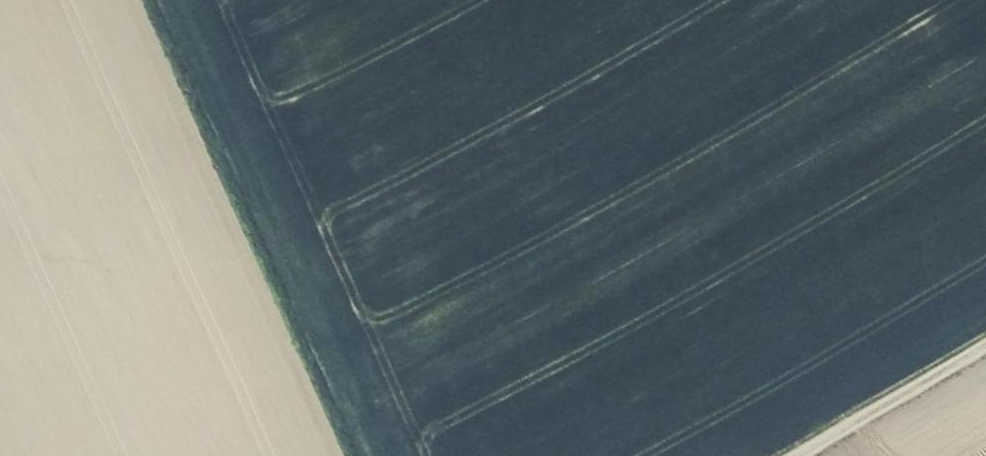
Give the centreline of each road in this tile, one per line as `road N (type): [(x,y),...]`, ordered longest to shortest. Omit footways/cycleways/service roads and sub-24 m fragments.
road 1 (track): [(777,455),(985,335)]

